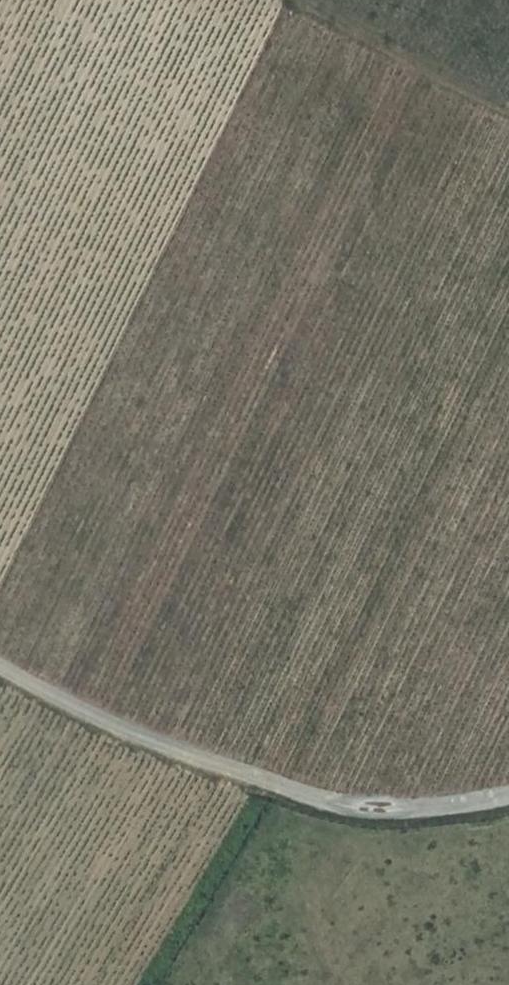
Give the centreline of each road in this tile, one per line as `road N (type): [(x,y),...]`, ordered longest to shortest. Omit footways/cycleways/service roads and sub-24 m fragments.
road 1 (track): [(0,669),(87,717),(345,808),(401,813),(508,799)]

